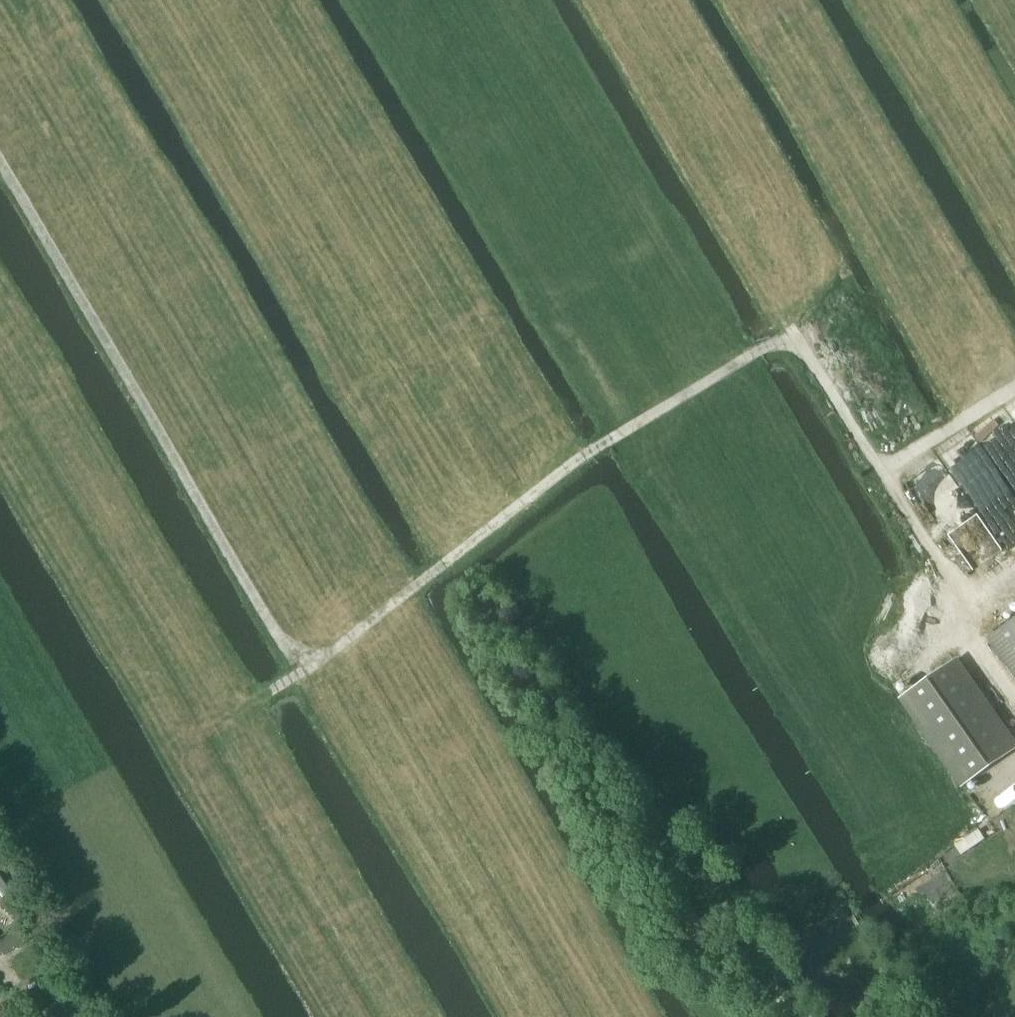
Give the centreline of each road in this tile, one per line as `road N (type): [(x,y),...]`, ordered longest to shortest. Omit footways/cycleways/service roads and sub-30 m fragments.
road 1 (track): [(0,167),(285,646),(311,653),(338,648),(620,436),(763,354),(794,344),(886,467),(1014,392)]

